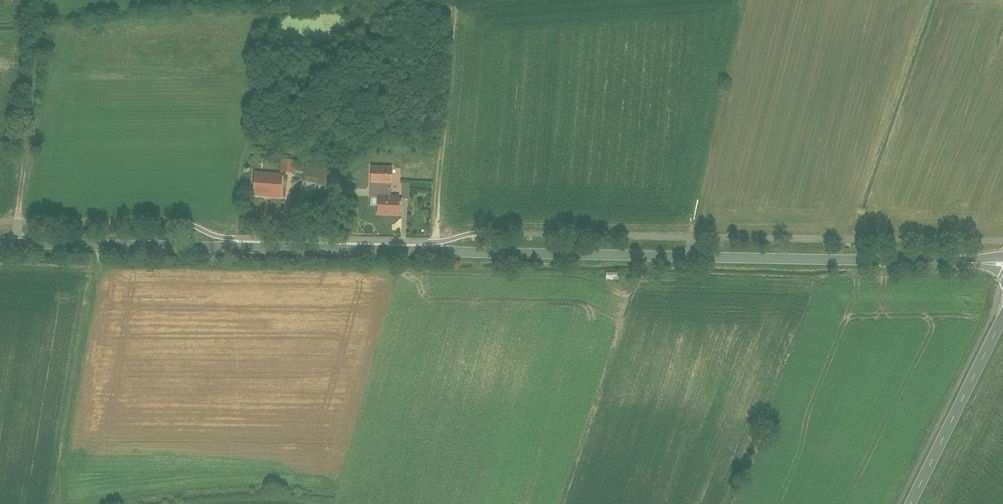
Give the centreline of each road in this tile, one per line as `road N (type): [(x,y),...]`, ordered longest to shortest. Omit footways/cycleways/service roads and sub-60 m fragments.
road 1 (tertiary): [(1002,263),(0,244)]
road 2 (tertiary): [(914,503),(1002,322)]

